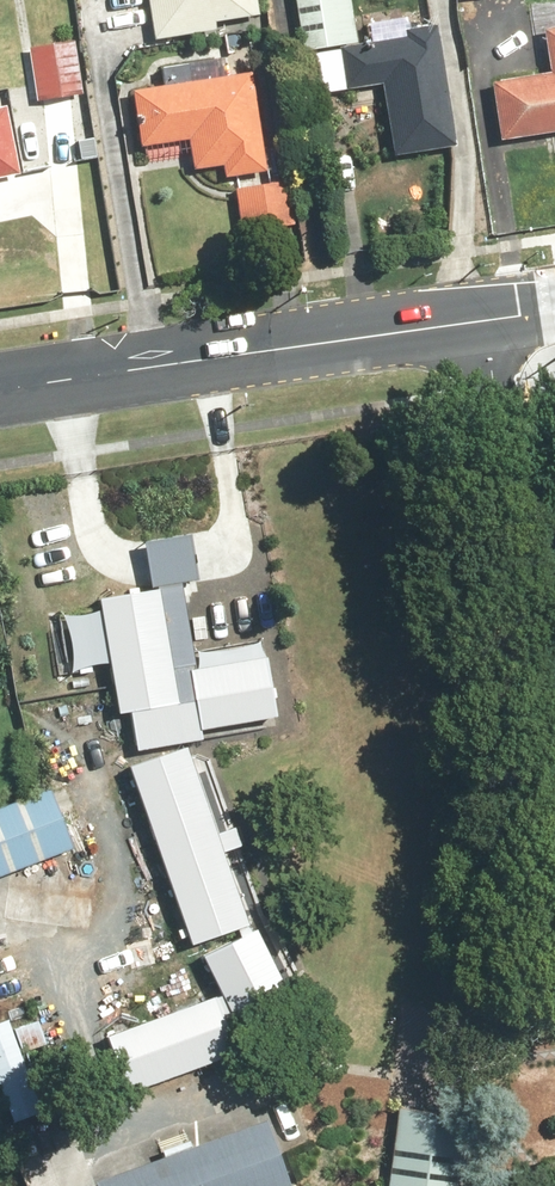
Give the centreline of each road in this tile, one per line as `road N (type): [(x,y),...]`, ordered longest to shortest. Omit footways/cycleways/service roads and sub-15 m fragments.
road 1 (tertiary): [(0,389),(554,307)]

